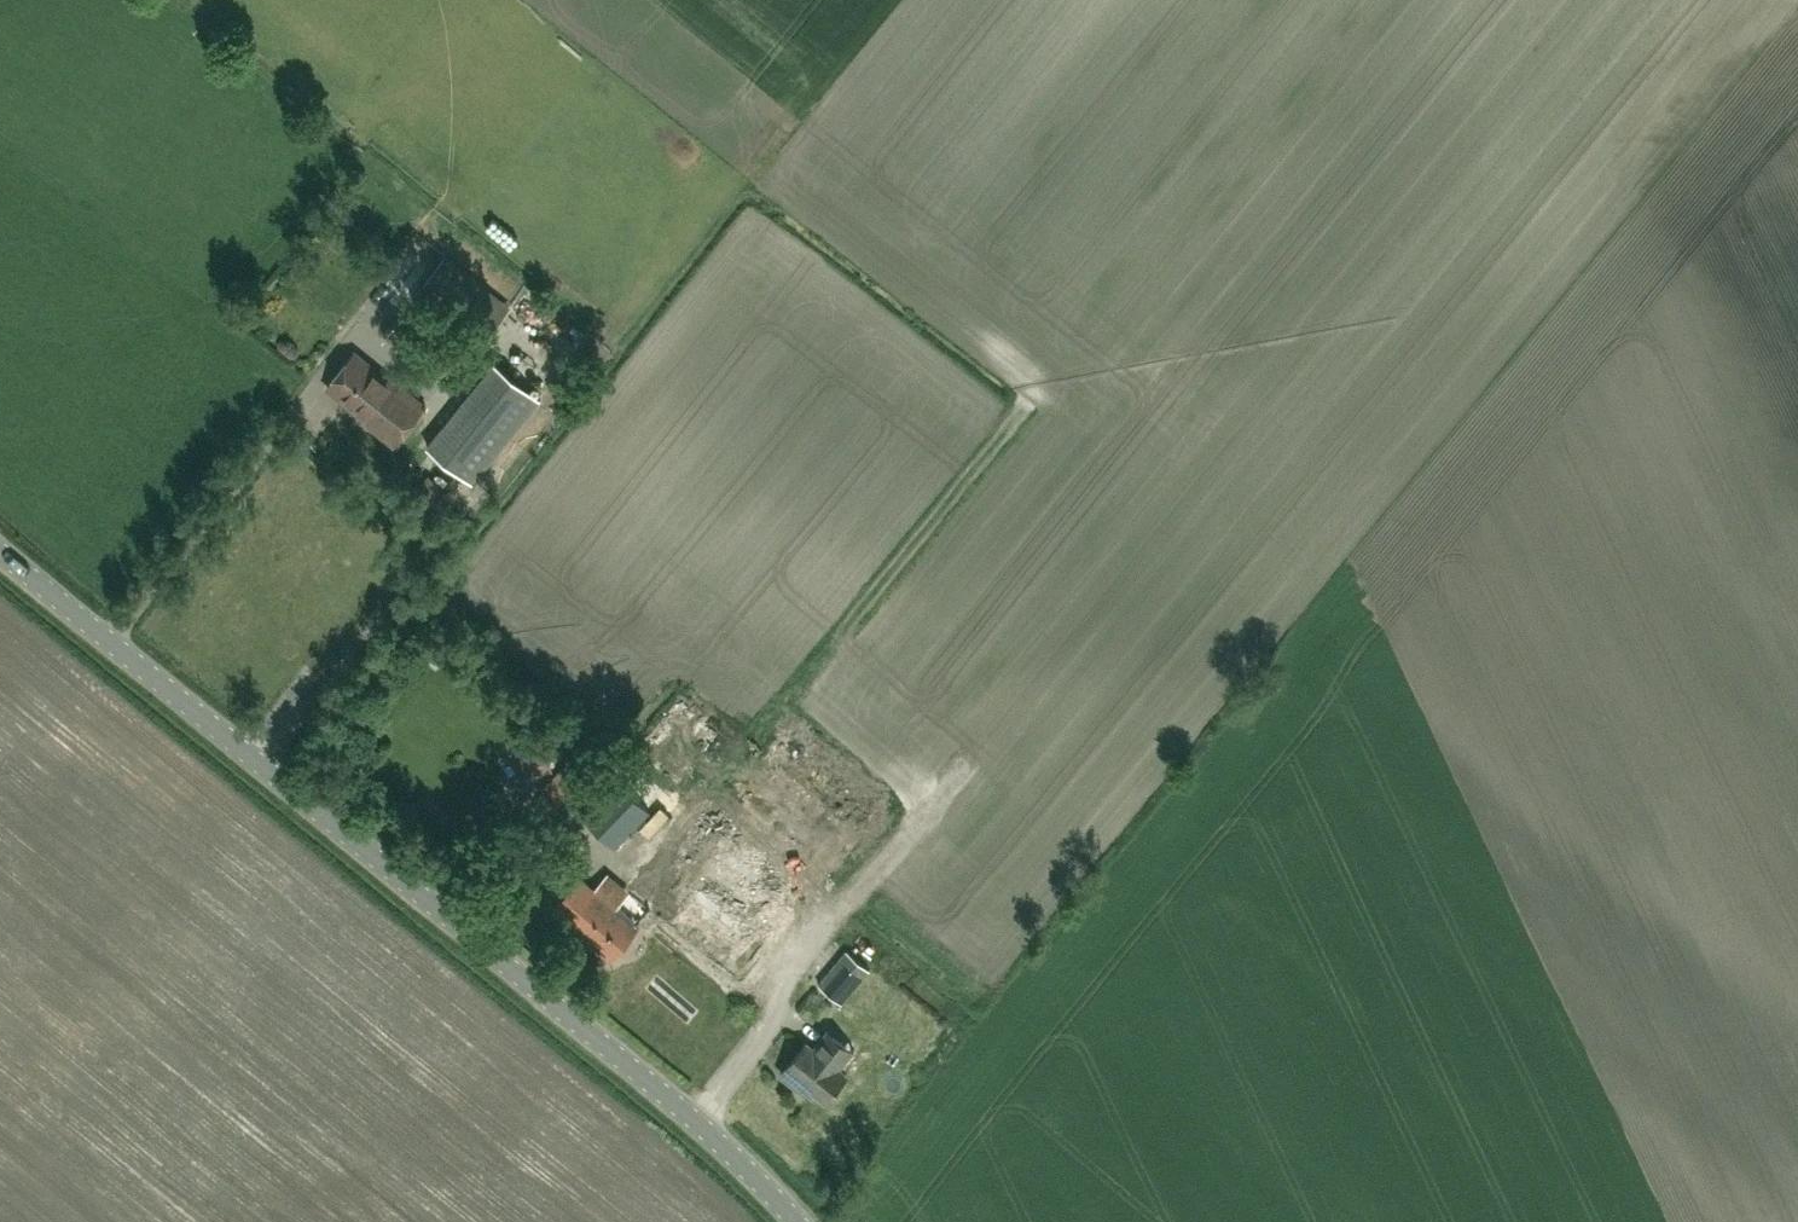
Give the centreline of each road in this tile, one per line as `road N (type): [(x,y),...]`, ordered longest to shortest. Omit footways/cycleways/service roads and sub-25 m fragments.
road 1 (tertiary): [(799,1221),(599,1038),(0,546)]

